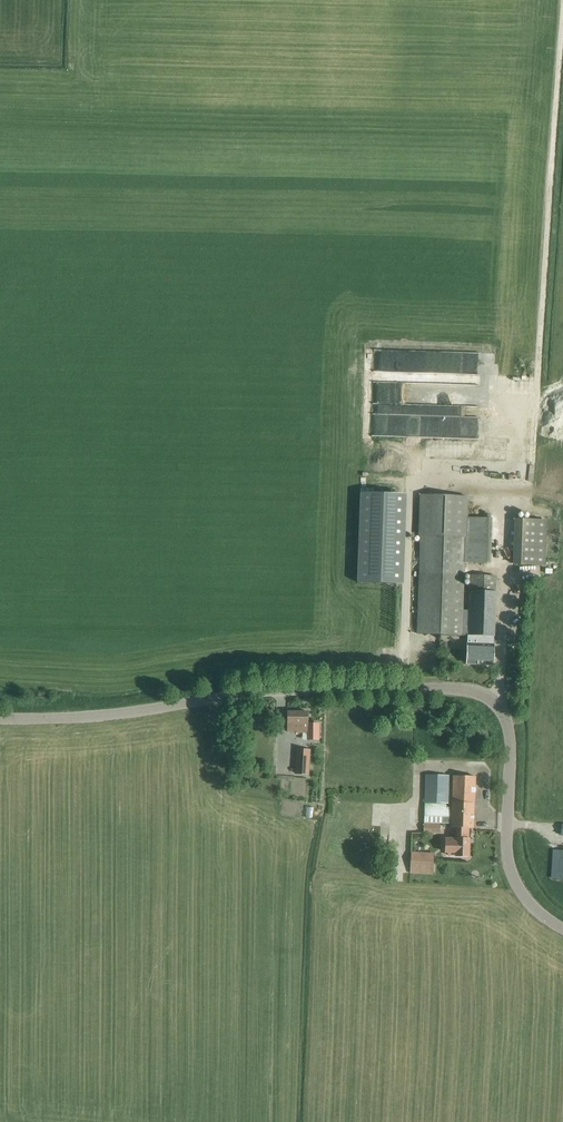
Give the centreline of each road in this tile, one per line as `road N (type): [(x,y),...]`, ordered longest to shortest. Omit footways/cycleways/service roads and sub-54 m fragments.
road 1 (unclassified): [(562,921),(532,900),(514,870),(510,741),(493,704),(465,689),(211,695),(101,717),(0,715)]

